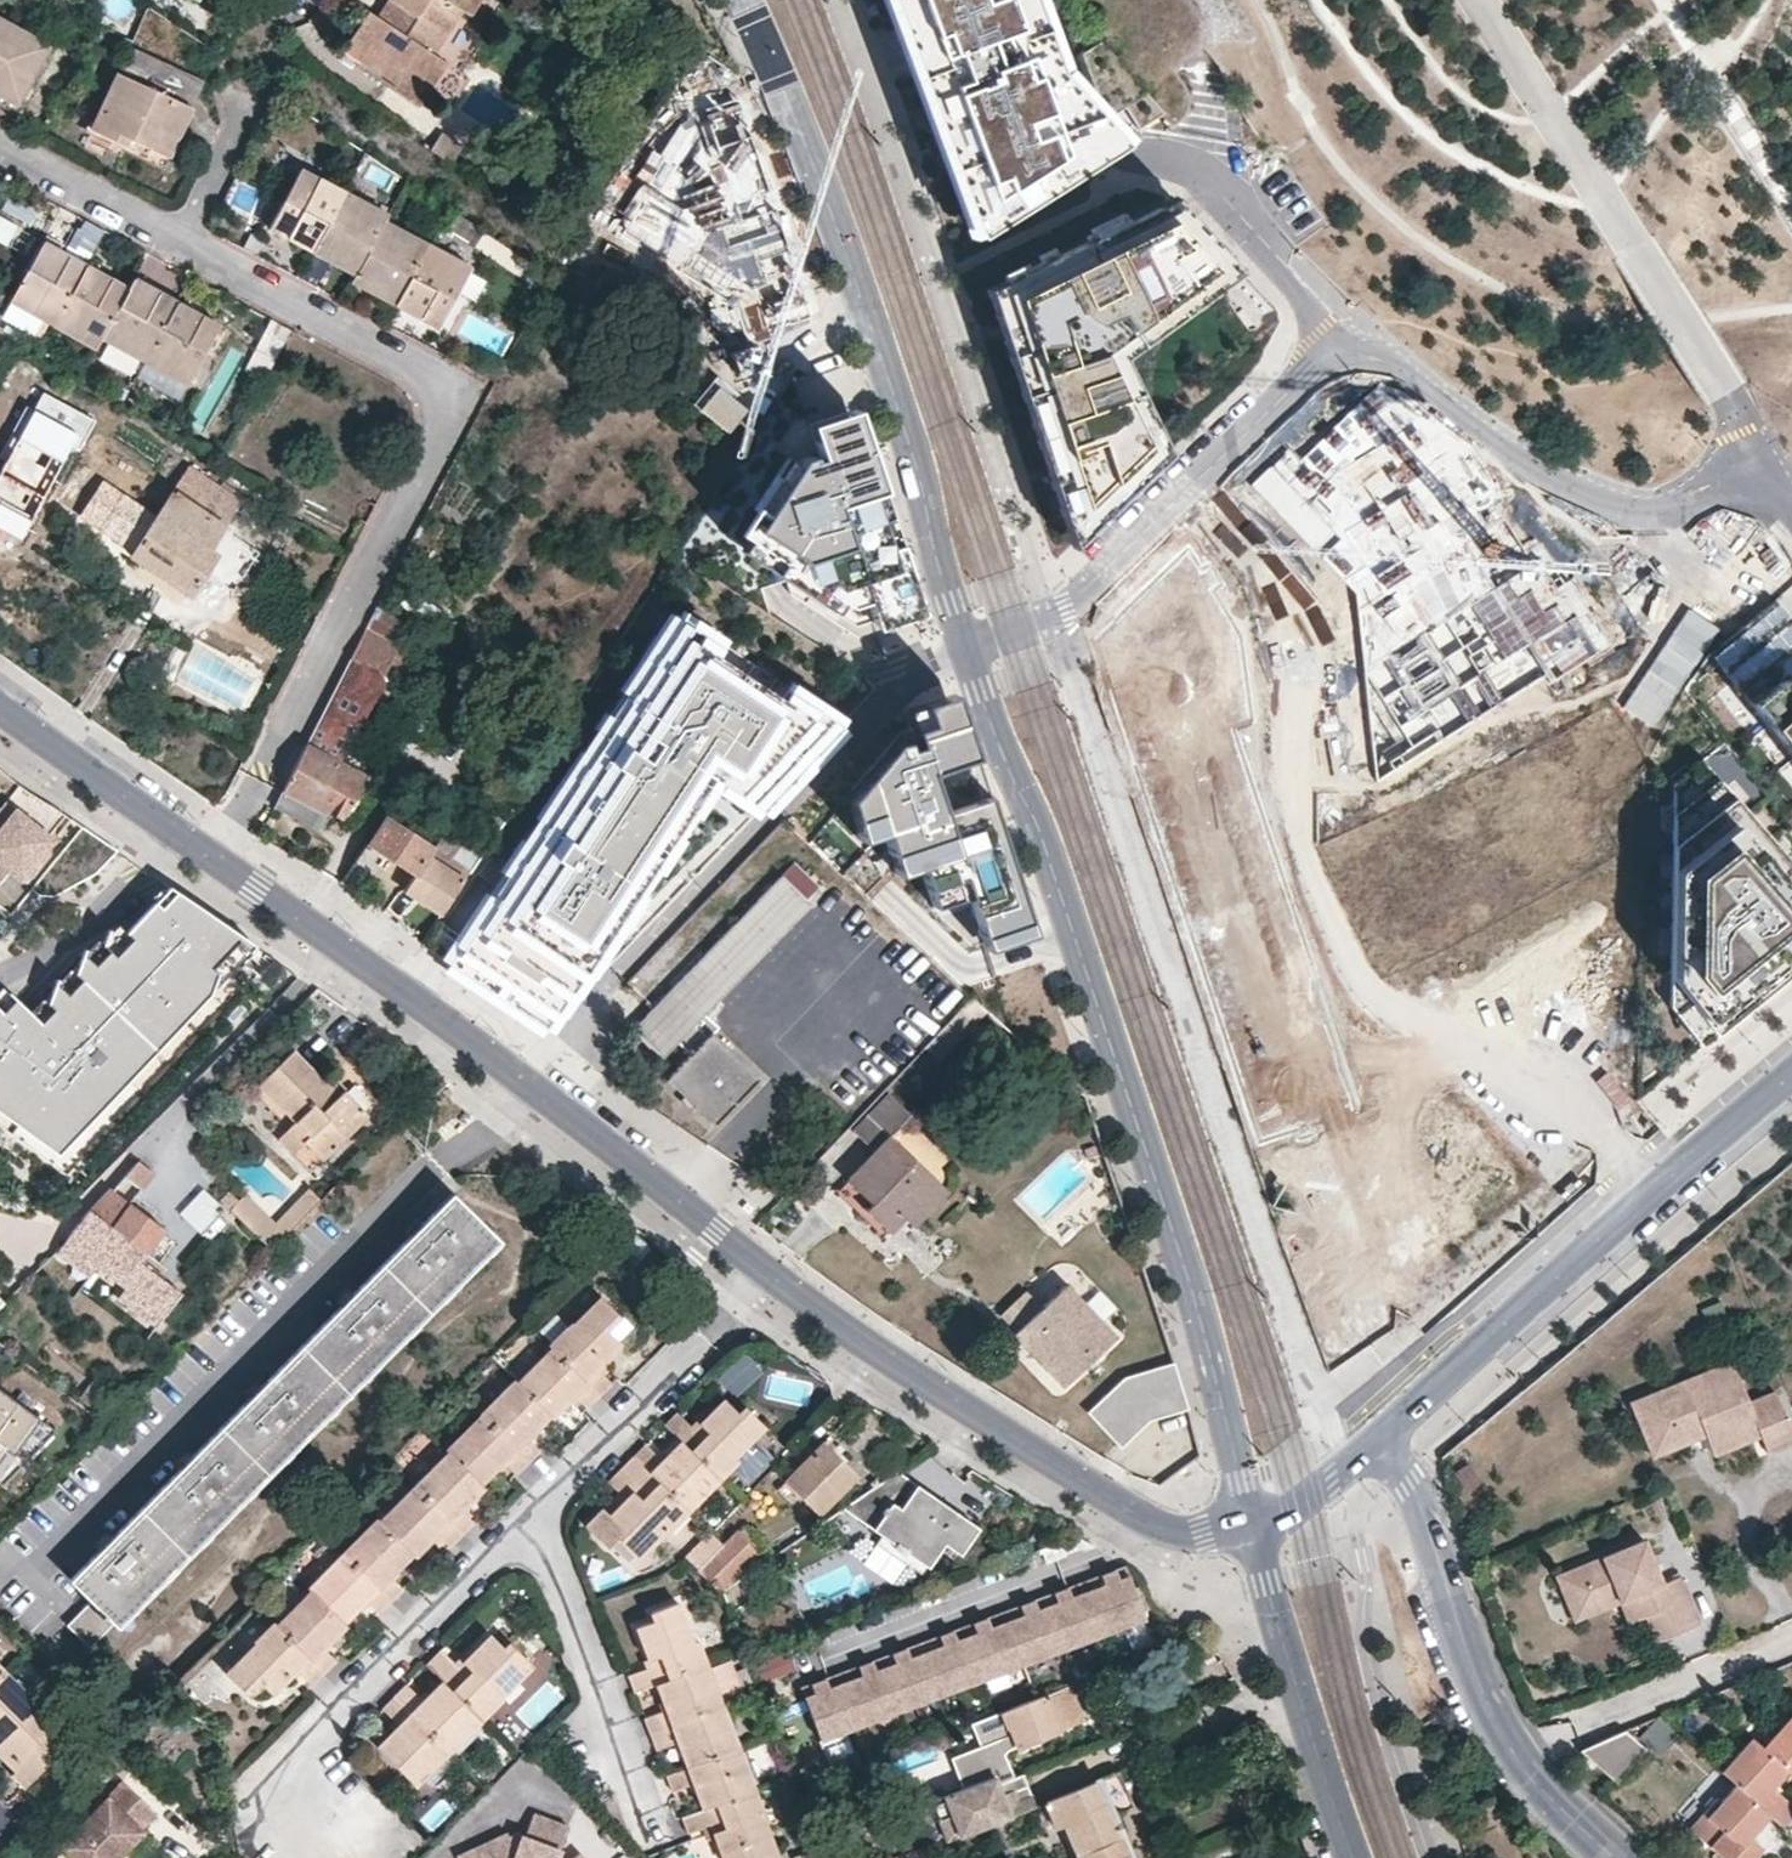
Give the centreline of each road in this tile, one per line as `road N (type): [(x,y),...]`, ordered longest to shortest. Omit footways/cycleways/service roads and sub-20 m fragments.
road 1 (residential): [(1254,1533),(1193,1288),(1132,1103),(1037,819),(965,648),(917,465),(800,126),(744,0)]
road 2 (residential): [(0,141),(413,362),(446,397),(436,444),(229,824),(194,848)]
road 3 (tertiary): [(194,848),(527,1091),(759,1277)]
road 4 (tertiary): [(759,1277),(1122,1515),(1198,1542),(1254,1533)]
road 5 (tertiary): [(1791,1084),(1377,1444)]
road 6 (residential): [(1377,1444),(1418,1499),(1498,1733),(1551,1799),(1615,1857)]
road 7 (unknown): [(1349,328),(1501,451),(1631,508),(1690,492),(1752,439)]
road 8 (residential): [(320,1846),(292,1798),(291,1763),(524,1534)]
road 9 (residential): [(1051,615),(1349,328)]
road 10 (residential): [(524,1534),(759,1277)]
road 11 (residential): [(1254,1533),(1362,1857)]
road 12 (residential): [(655,1819),(539,1548),(524,1534)]
road 13 (residential): [(1172,153),(1190,156),(1349,328)]
road 14 (tertiary): [(0,702),(194,848)]
road 15 (residential): [(194,848),(146,877),(61,955),(0,980)]
road 16 (tertiary): [(1254,1533),(1295,1511),(1377,1444)]

